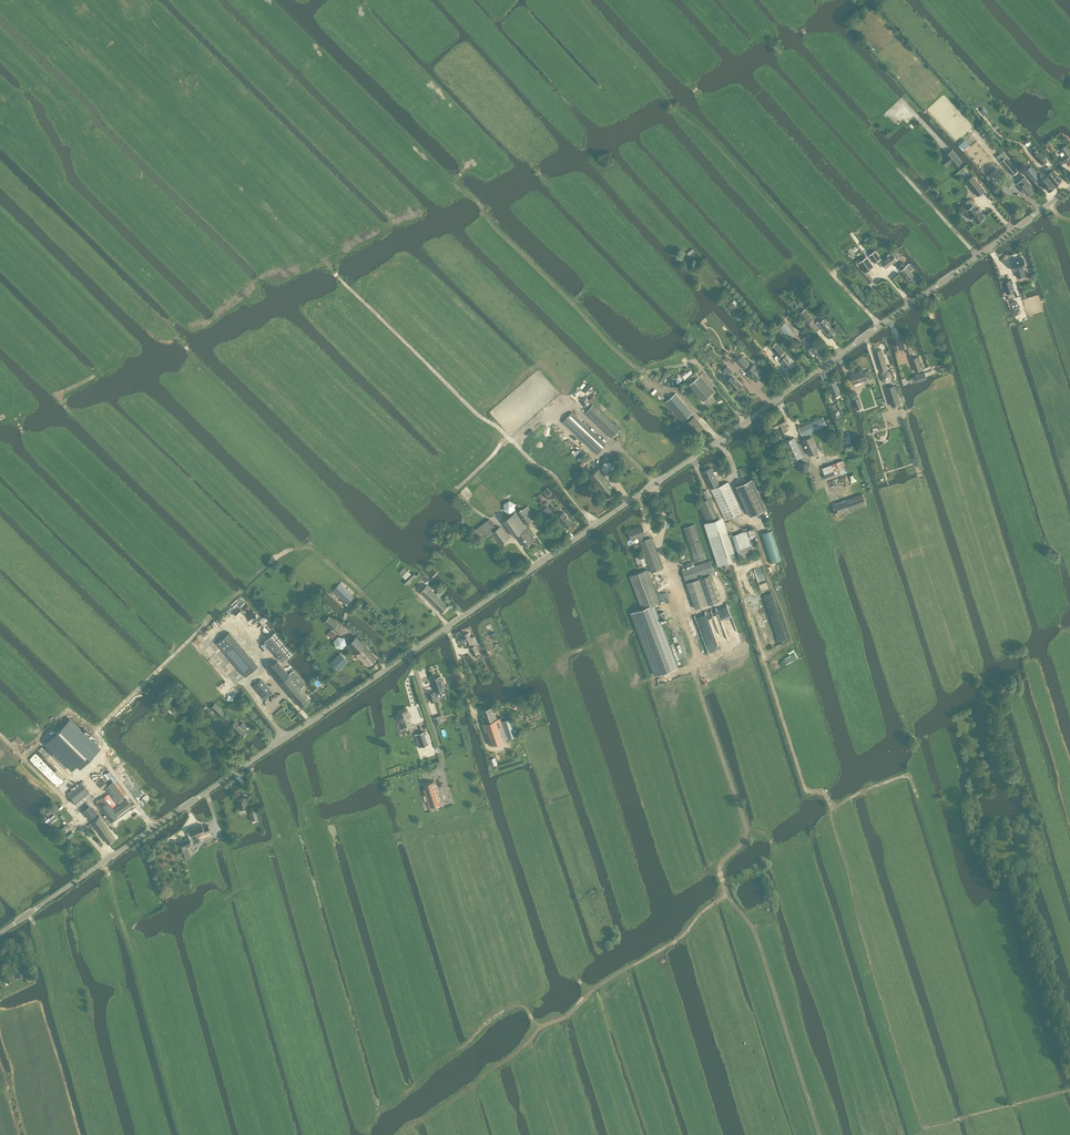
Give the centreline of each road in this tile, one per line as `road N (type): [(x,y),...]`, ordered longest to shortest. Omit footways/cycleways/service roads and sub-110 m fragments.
road 1 (tertiary): [(1069,190),(746,422),(0,932)]
road 2 (track): [(608,440),(573,409),(509,427),(481,417),(56,0)]
road 3 (track): [(820,1134),(754,932),(727,899),(719,873),(748,833),(668,572)]
road 4 (track): [(677,390),(656,387),(608,343),(477,201),(269,0)]
road 5 (track): [(830,809),(921,1124),(1069,1091)]
road 6 (track): [(830,809),(911,775),(1019,1103)]
road 7 (track): [(99,727),(287,550),(312,549),(417,648)]
road 8 (track): [(367,1134),(249,763)]
road 9 (track): [(721,519),(754,523),(765,559),(737,571),(804,784),(826,793)]
road 10 (track): [(401,1134),(510,1061),(538,1029),(659,953)]
road 11 (track): [(538,1029),(506,977),(452,804)]
road 12 (track): [(0,1018),(27,1009),(39,1022),(67,1107)]
road 13 (track): [(99,727),(66,711),(21,754),(0,734)]

